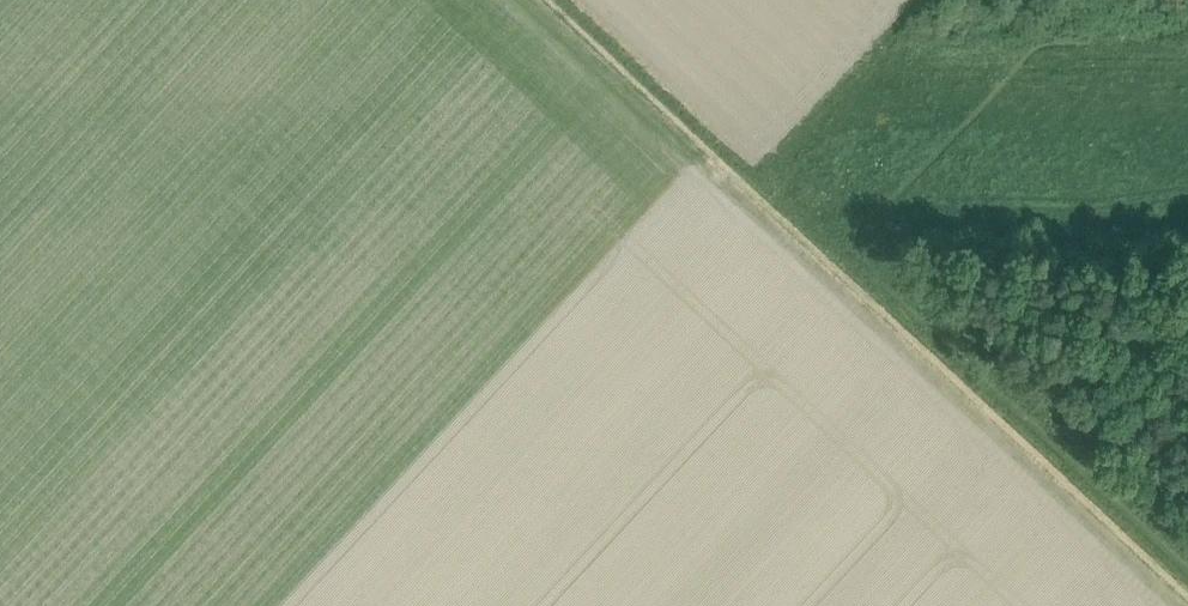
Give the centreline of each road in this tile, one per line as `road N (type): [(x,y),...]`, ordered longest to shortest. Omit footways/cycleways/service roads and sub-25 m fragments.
road 1 (track): [(1187,27),(899,17),(884,55),(762,184),(1187,580)]

